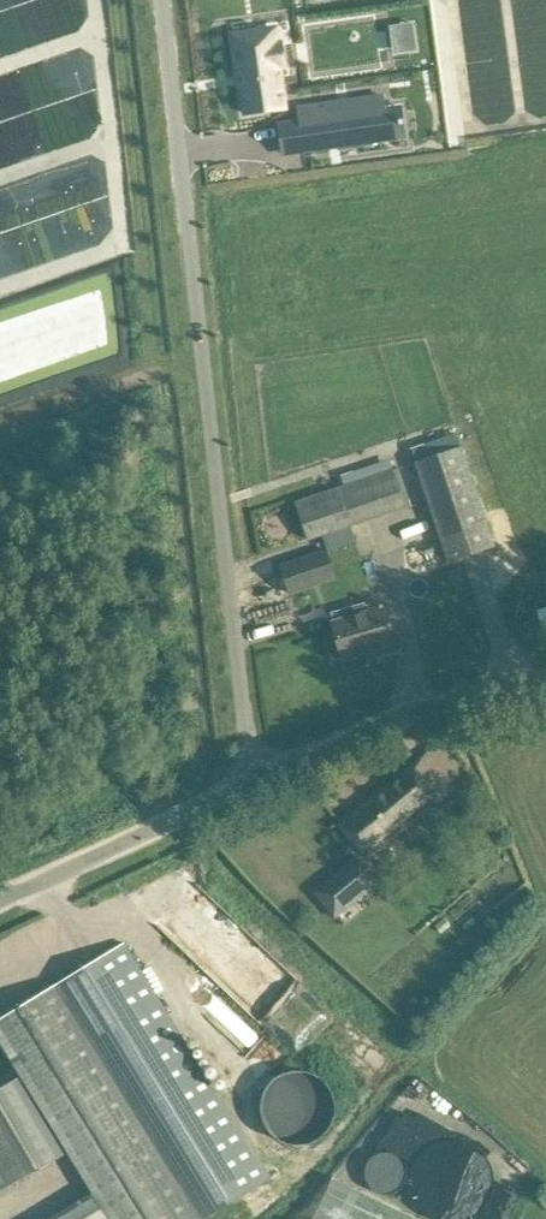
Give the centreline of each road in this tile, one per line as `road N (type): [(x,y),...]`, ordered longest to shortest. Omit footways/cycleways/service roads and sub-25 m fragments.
road 1 (unclassified): [(258,778),(247,742),(165,0)]
road 2 (unclassified): [(545,682),(383,721),(258,778)]
road 3 (unclassified): [(0,896),(258,778)]

